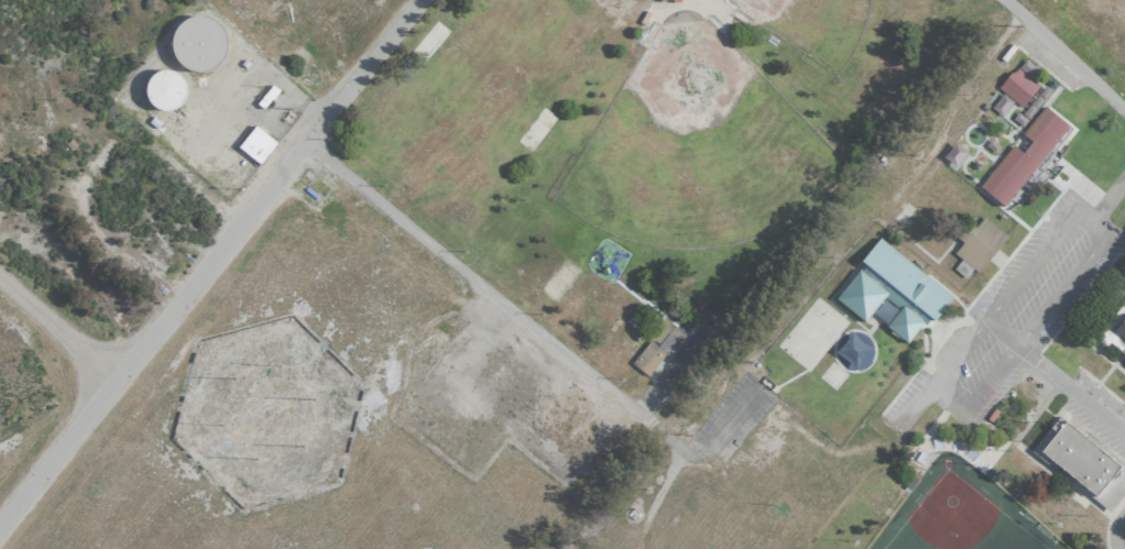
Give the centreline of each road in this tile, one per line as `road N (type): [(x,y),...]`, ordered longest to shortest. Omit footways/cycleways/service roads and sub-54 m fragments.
road 1 (residential): [(415,0),(0,518)]
road 2 (residential): [(961,413),(1099,222)]
road 3 (residential): [(957,418),(1120,548)]
road 4 (residential): [(1124,110),(994,0)]
road 5 (residential): [(114,375),(0,283)]

